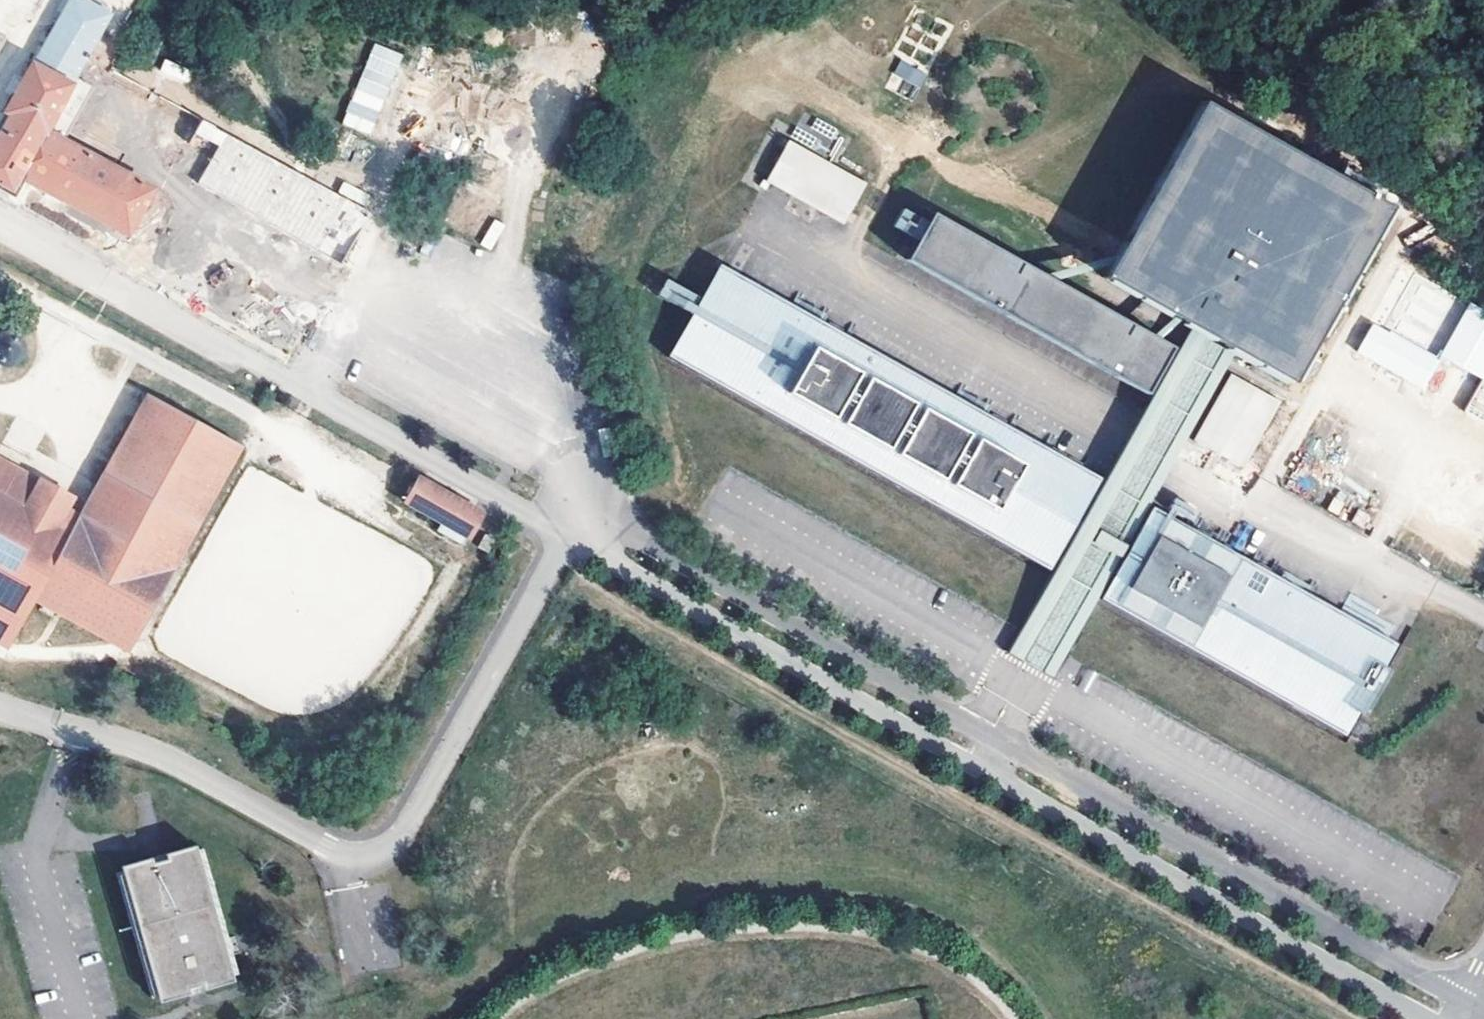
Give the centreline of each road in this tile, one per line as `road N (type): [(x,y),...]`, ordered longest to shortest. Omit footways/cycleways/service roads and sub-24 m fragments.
road 1 (residential): [(1473,1007),(604,518),(565,536)]
road 2 (residential): [(565,536),(1423,1018)]
road 3 (residential): [(565,536),(408,827),(366,854),(326,846),(157,752),(0,707)]
road 4 (residential): [(0,220),(565,536)]
road 5 (track): [(294,386),(387,215),(378,196),(259,81),(230,0)]

